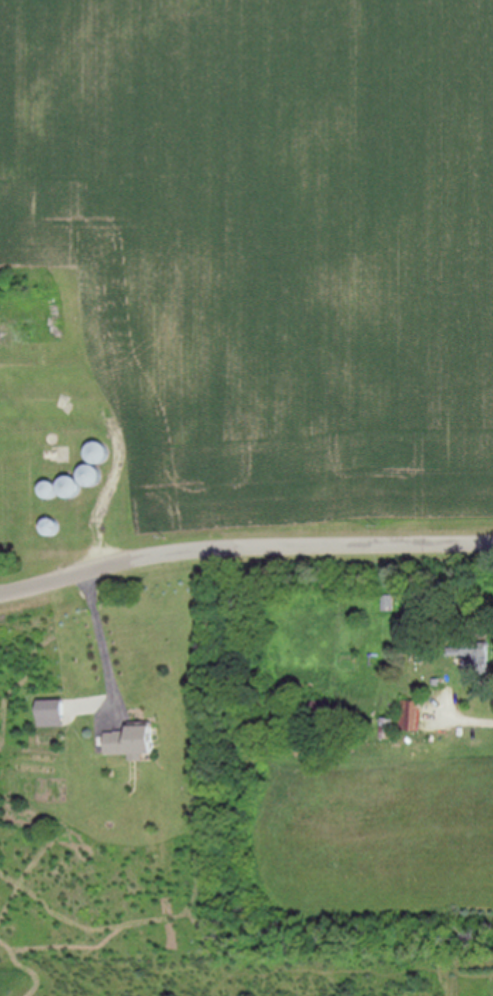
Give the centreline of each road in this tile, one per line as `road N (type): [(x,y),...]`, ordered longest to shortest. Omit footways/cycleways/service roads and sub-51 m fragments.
road 1 (residential): [(492,541),(180,549),(0,592)]

